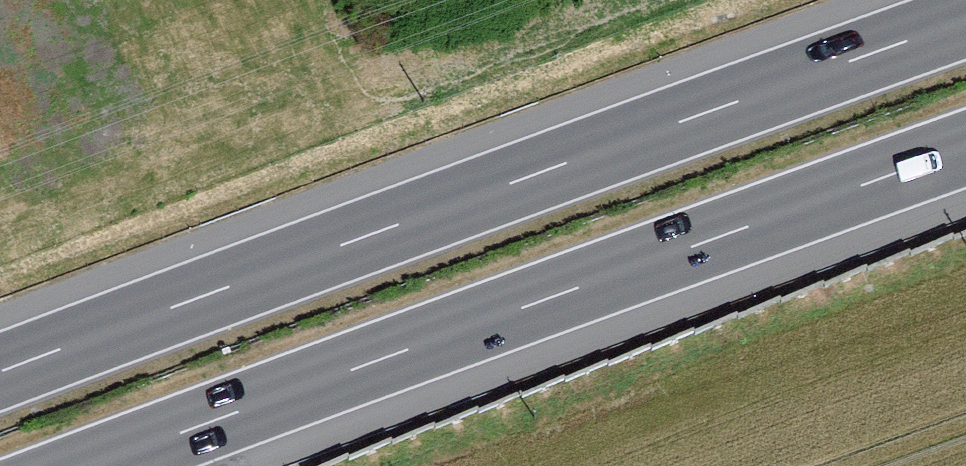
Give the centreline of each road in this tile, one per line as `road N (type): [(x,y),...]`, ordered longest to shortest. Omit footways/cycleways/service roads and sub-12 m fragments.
road 1 (motorway): [(965,20),(0,372)]
road 2 (motorway): [(92,465),(965,148)]

